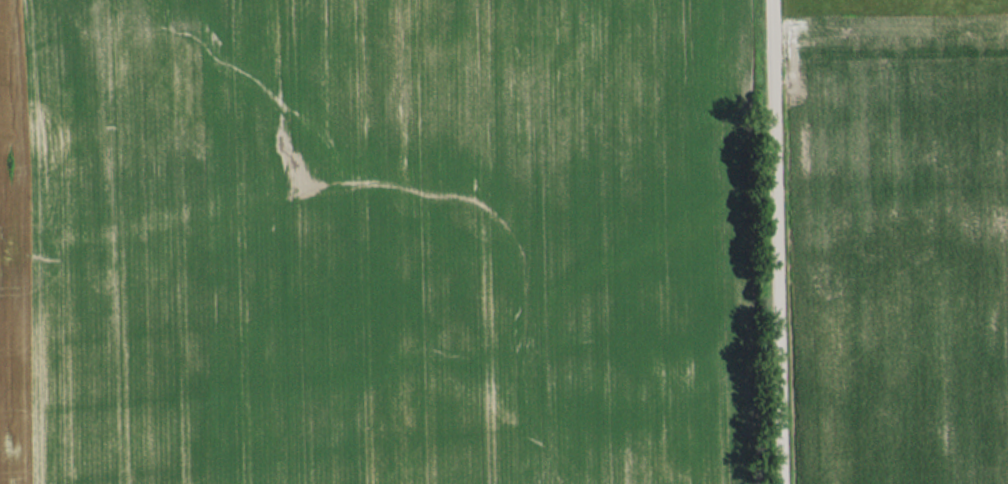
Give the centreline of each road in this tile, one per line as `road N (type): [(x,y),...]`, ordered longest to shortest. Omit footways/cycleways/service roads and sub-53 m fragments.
road 1 (residential): [(771,0),(786,483)]

